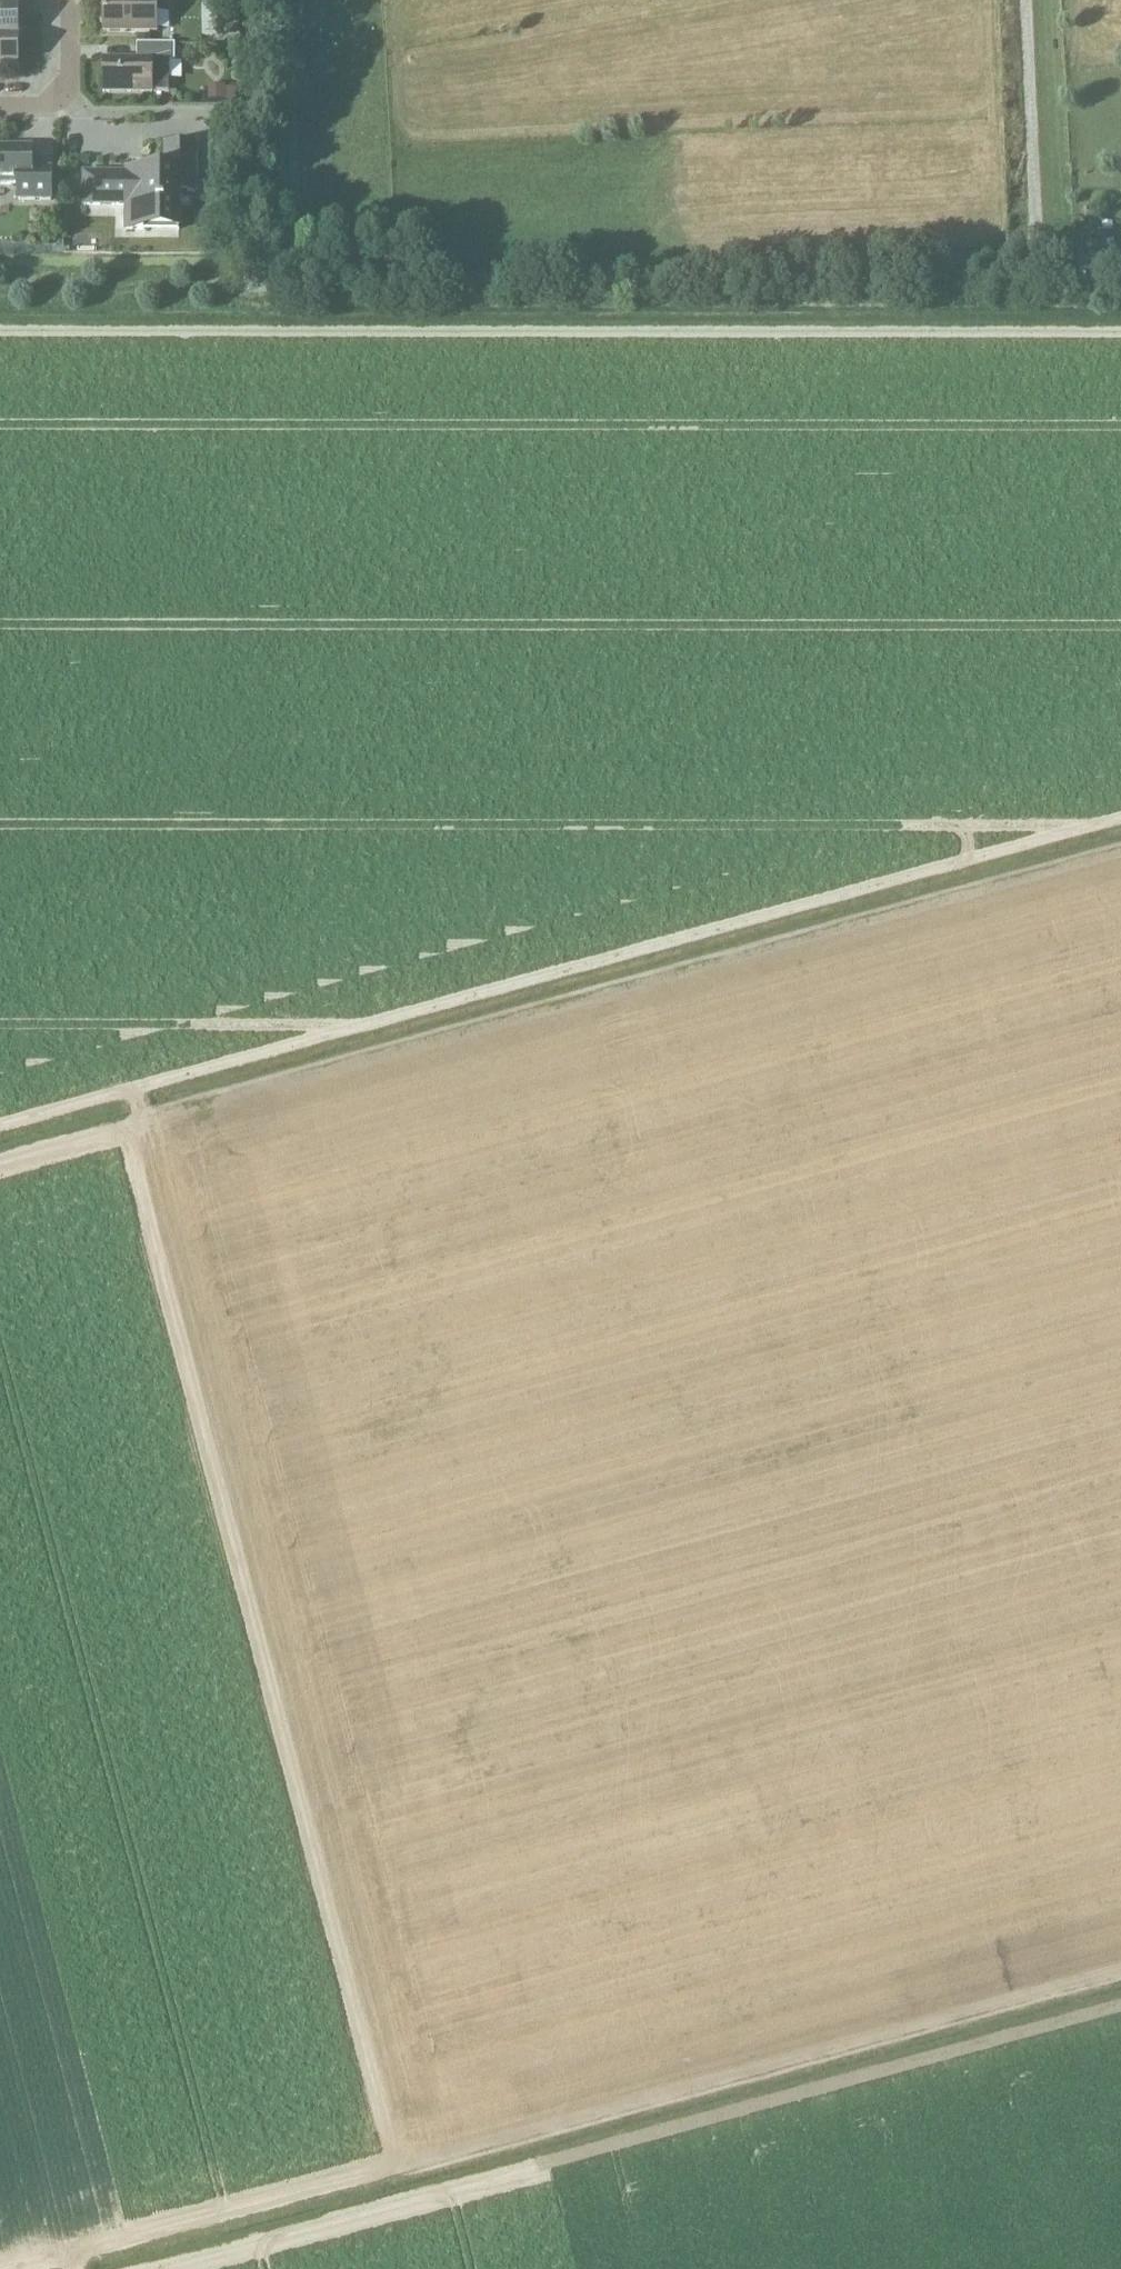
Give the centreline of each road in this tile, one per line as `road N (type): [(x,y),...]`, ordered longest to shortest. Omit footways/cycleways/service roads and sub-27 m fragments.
road 1 (unclassified): [(1037,253),(1026,0)]
road 2 (residential): [(70,0),(70,78),(46,103),(0,103)]

